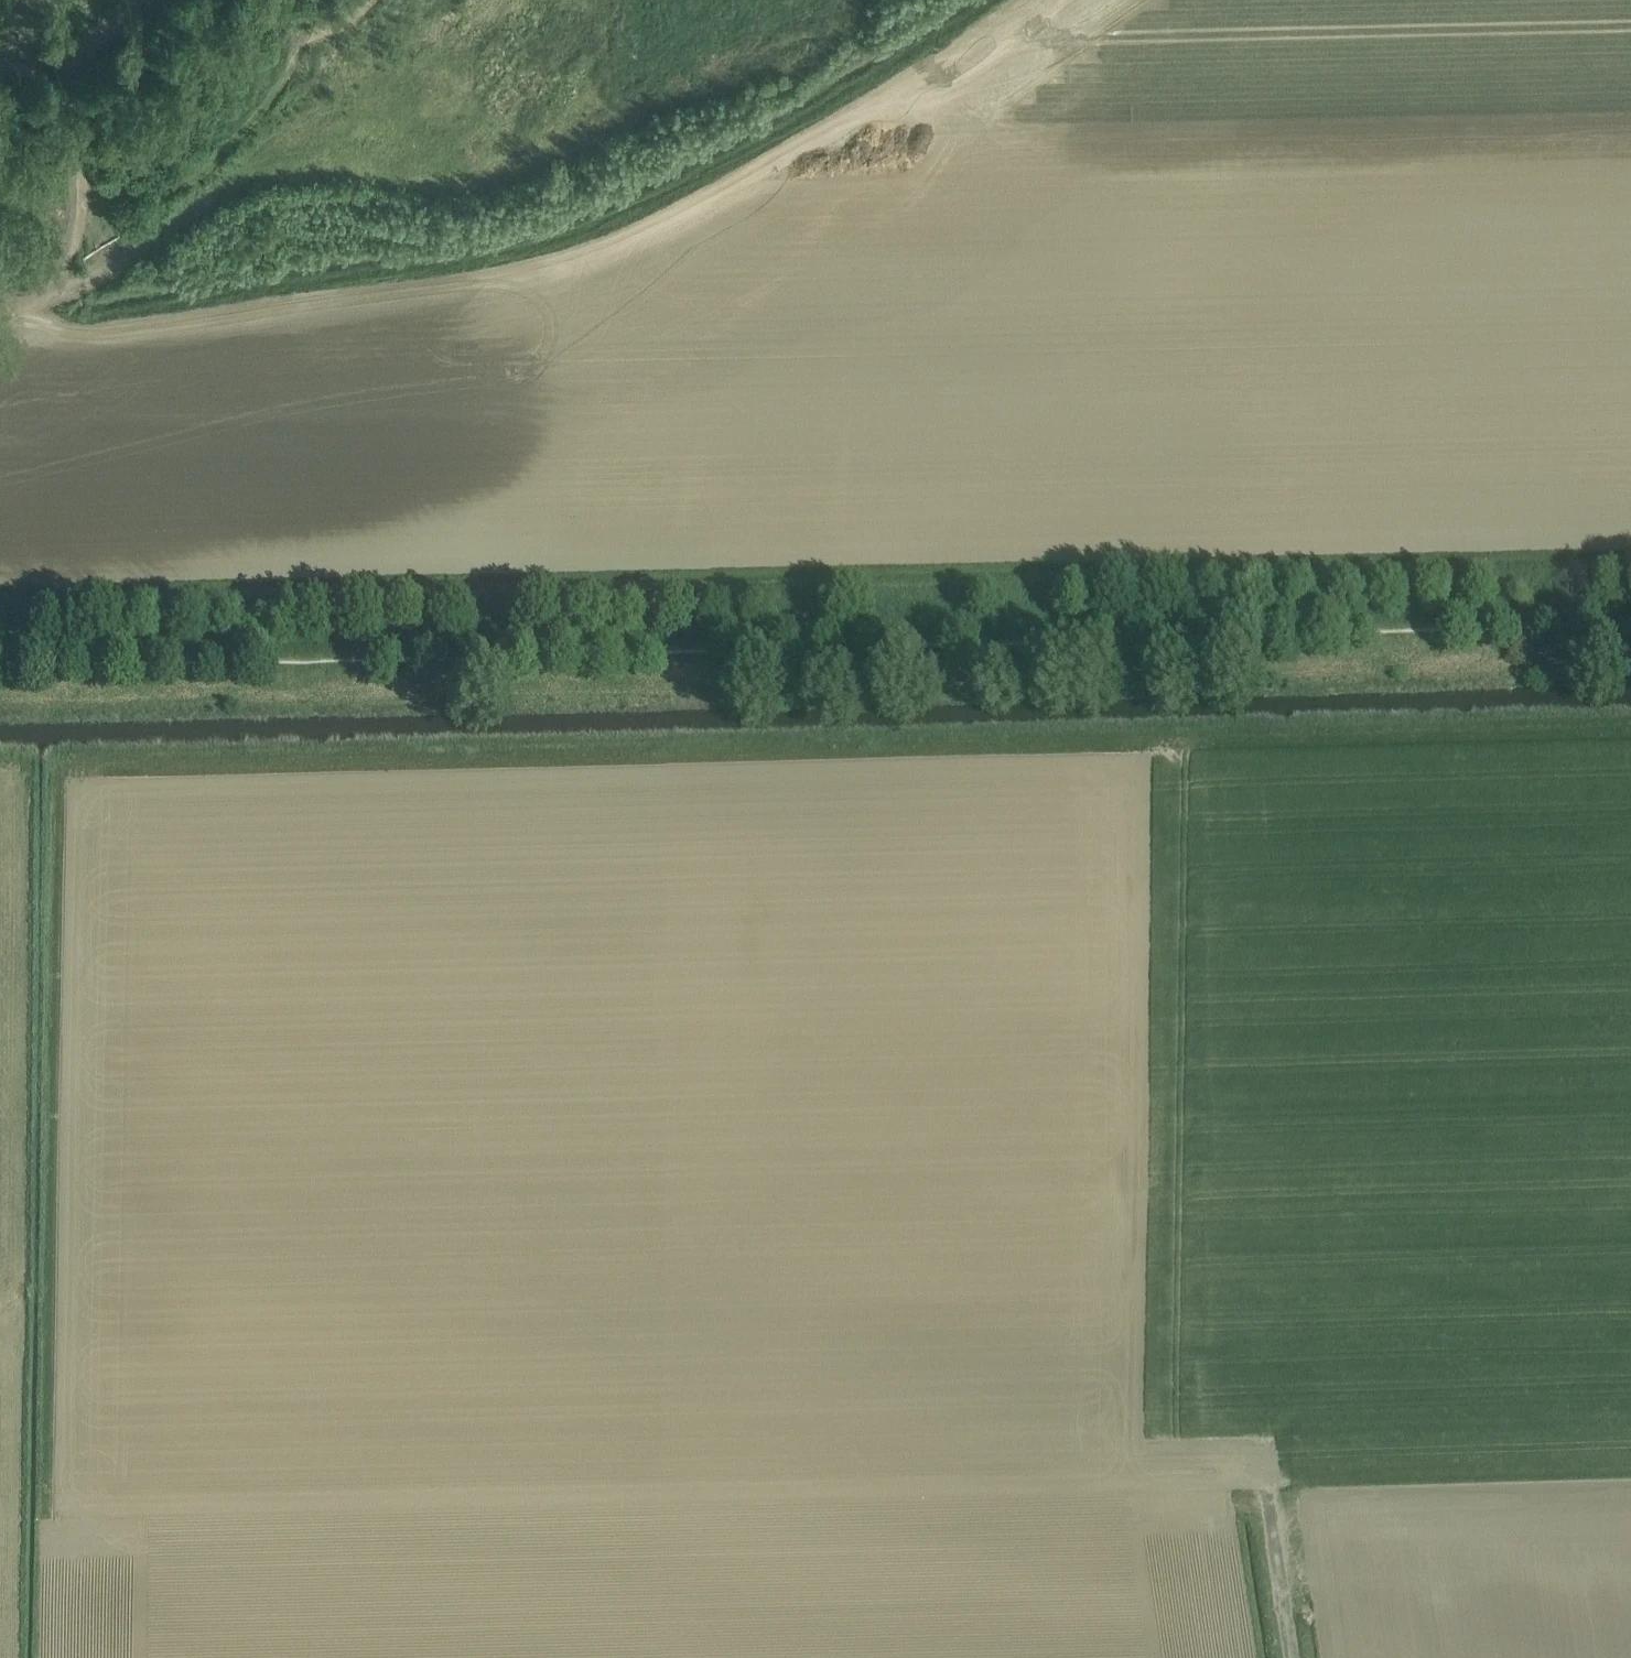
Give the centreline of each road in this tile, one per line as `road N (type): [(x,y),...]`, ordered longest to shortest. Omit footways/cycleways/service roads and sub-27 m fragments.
road 1 (track): [(1296,1657),(1263,1447)]

